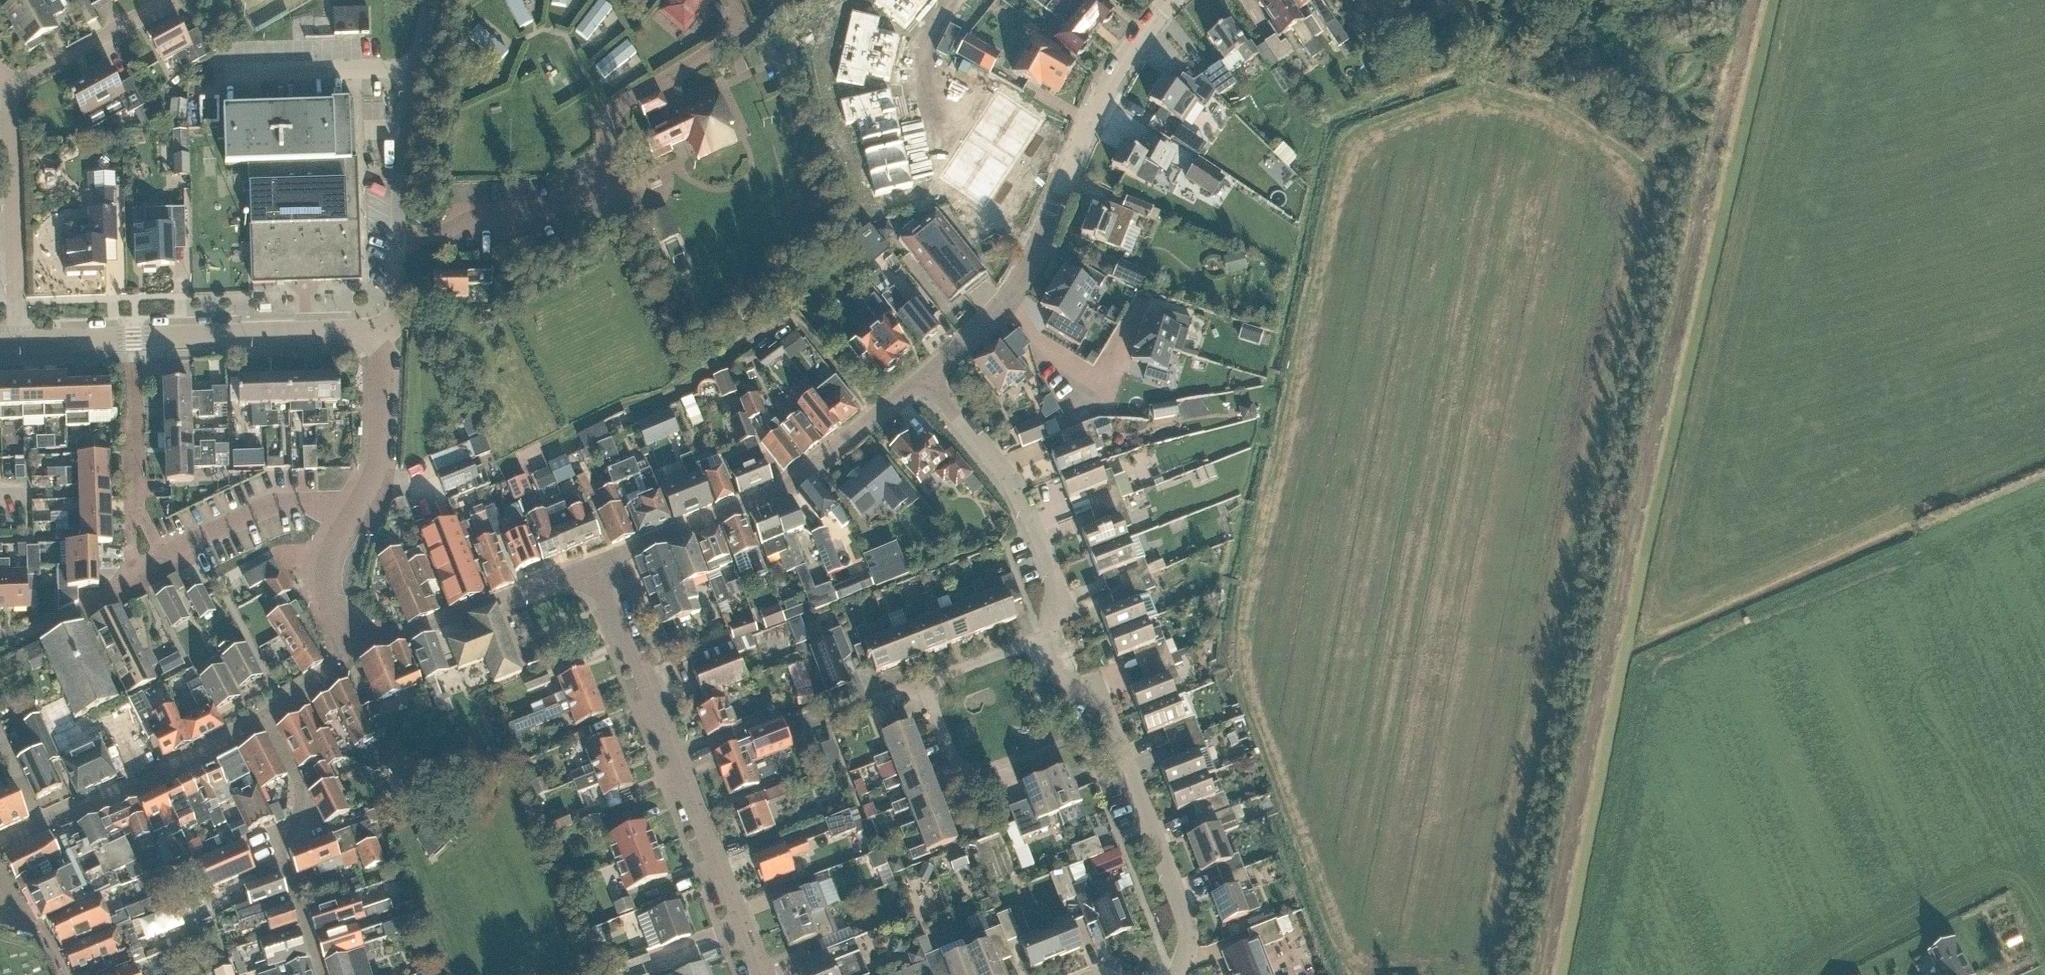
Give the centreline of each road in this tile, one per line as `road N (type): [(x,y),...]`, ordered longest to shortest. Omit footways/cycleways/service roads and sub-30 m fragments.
road 1 (residential): [(384,330),(397,298),(399,242),(541,217),(579,198),(593,187),(625,104),(697,63),(743,24)]
road 2 (residential): [(755,974),(601,563)]
road 3 (residential): [(1111,726),(965,778),(928,681),(1056,633)]
road 4 (tertiary): [(601,563),(790,486),(923,374)]
road 5 (residential): [(953,0),(921,54),(932,184),(980,222),(1037,246)]
road 6 (residential): [(1056,633),(1056,579),(1022,505),(923,374)]
road 7 (residential): [(0,843),(162,772),(266,716)]
road 8 (tertiary): [(1037,246),(1102,93),(1172,0)]
road 9 (residential): [(320,974),(282,844),(301,830),(304,793),(266,716)]
road 10 (residential): [(1172,974),(1190,927),(1159,825),(1111,726)]
road 11 (tertiary): [(355,653),(601,563)]
road 12 (tertiary): [(384,330),(132,338)]
road 13 (residential): [(20,342),(6,95)]
road 14 (residential): [(352,511),(338,503),(276,505),(163,562)]
road 15 (residential): [(6,95),(171,0)]
road 16 (tertiary): [(352,511),(376,479),(384,330)]
road 17 (tertiary): [(923,374),(1002,306),(1037,246)]
road 18 (residential): [(132,338),(137,503)]
road 19 (tertiary): [(355,653),(326,581),(352,511)]

